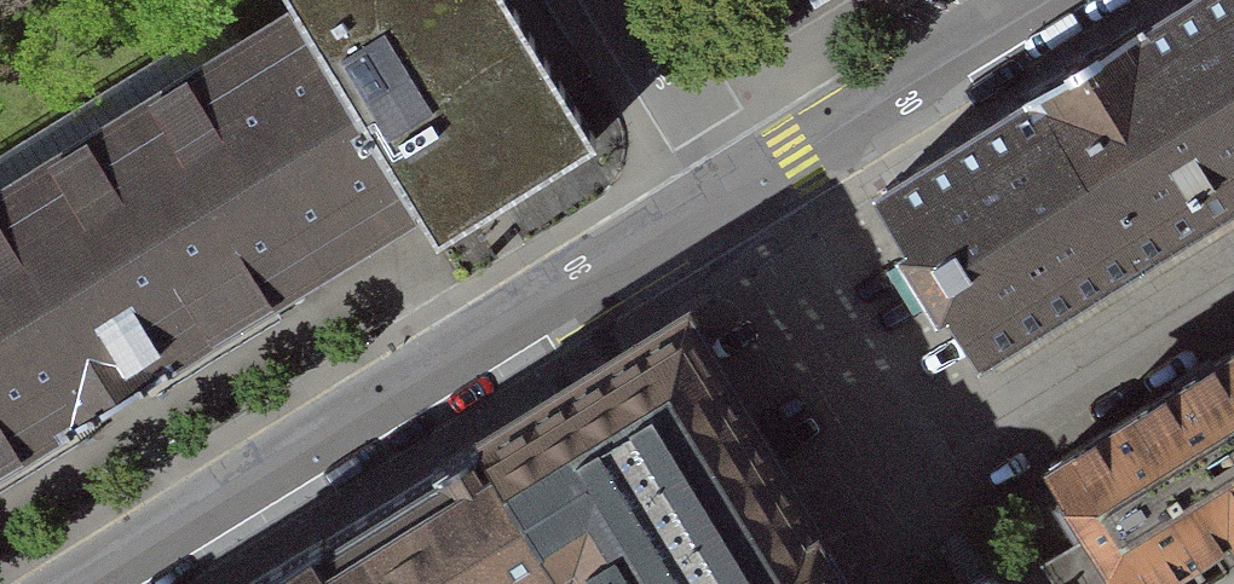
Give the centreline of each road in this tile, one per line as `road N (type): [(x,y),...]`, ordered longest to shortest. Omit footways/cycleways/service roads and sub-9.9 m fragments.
road 1 (residential): [(101,583),(739,193)]
road 2 (residential): [(739,193),(1050,0)]
road 3 (residential): [(620,0),(739,193)]

